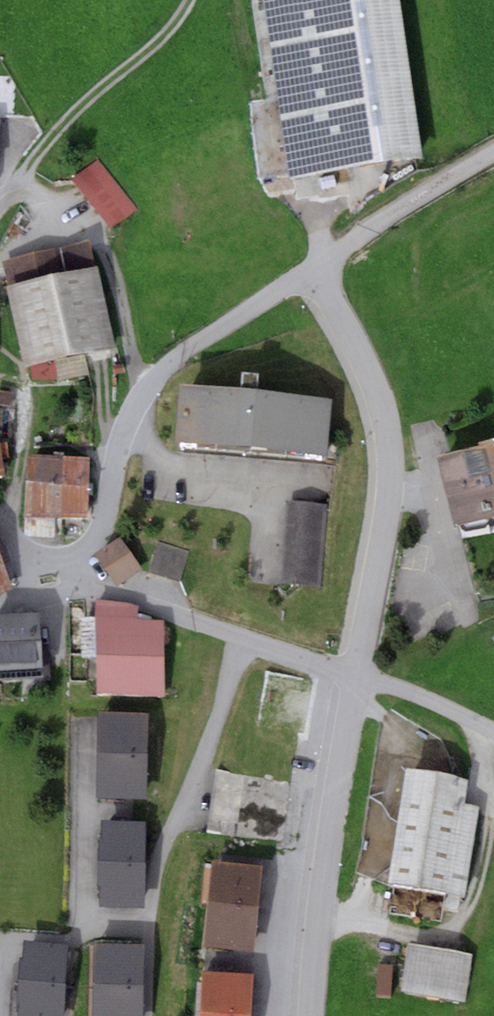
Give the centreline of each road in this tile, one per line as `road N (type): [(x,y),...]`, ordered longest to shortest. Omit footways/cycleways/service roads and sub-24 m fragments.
road 1 (residential): [(354,674),(390,440),(376,388),(318,268)]
road 2 (unclassified): [(318,268),(185,351),(141,396),(83,558)]
road 3 (residential): [(311,1015),(354,674)]
road 4 (residential): [(70,584),(119,591),(354,674)]
road 5 (track): [(188,0),(174,28),(43,144),(0,204)]
road 6 (unclassified): [(493,154),(318,268)]
road 7 (residential): [(354,674),(493,728)]

